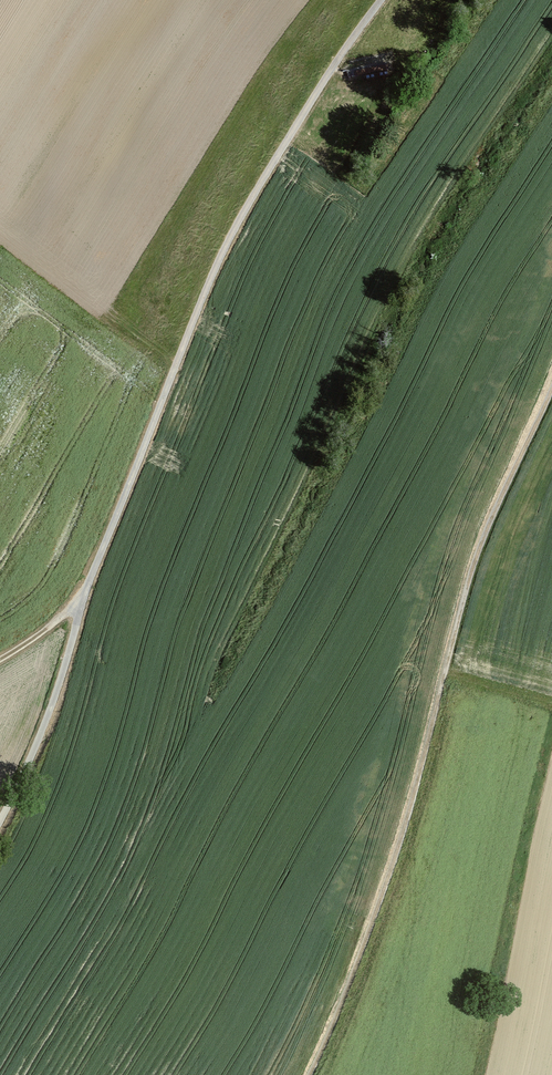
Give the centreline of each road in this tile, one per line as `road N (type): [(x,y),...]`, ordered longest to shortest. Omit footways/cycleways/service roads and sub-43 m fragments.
road 1 (track): [(381,0),(230,237),(88,584),(49,713),(0,819)]
road 2 (track): [(311,1074),(382,900),(492,510),(551,386)]

